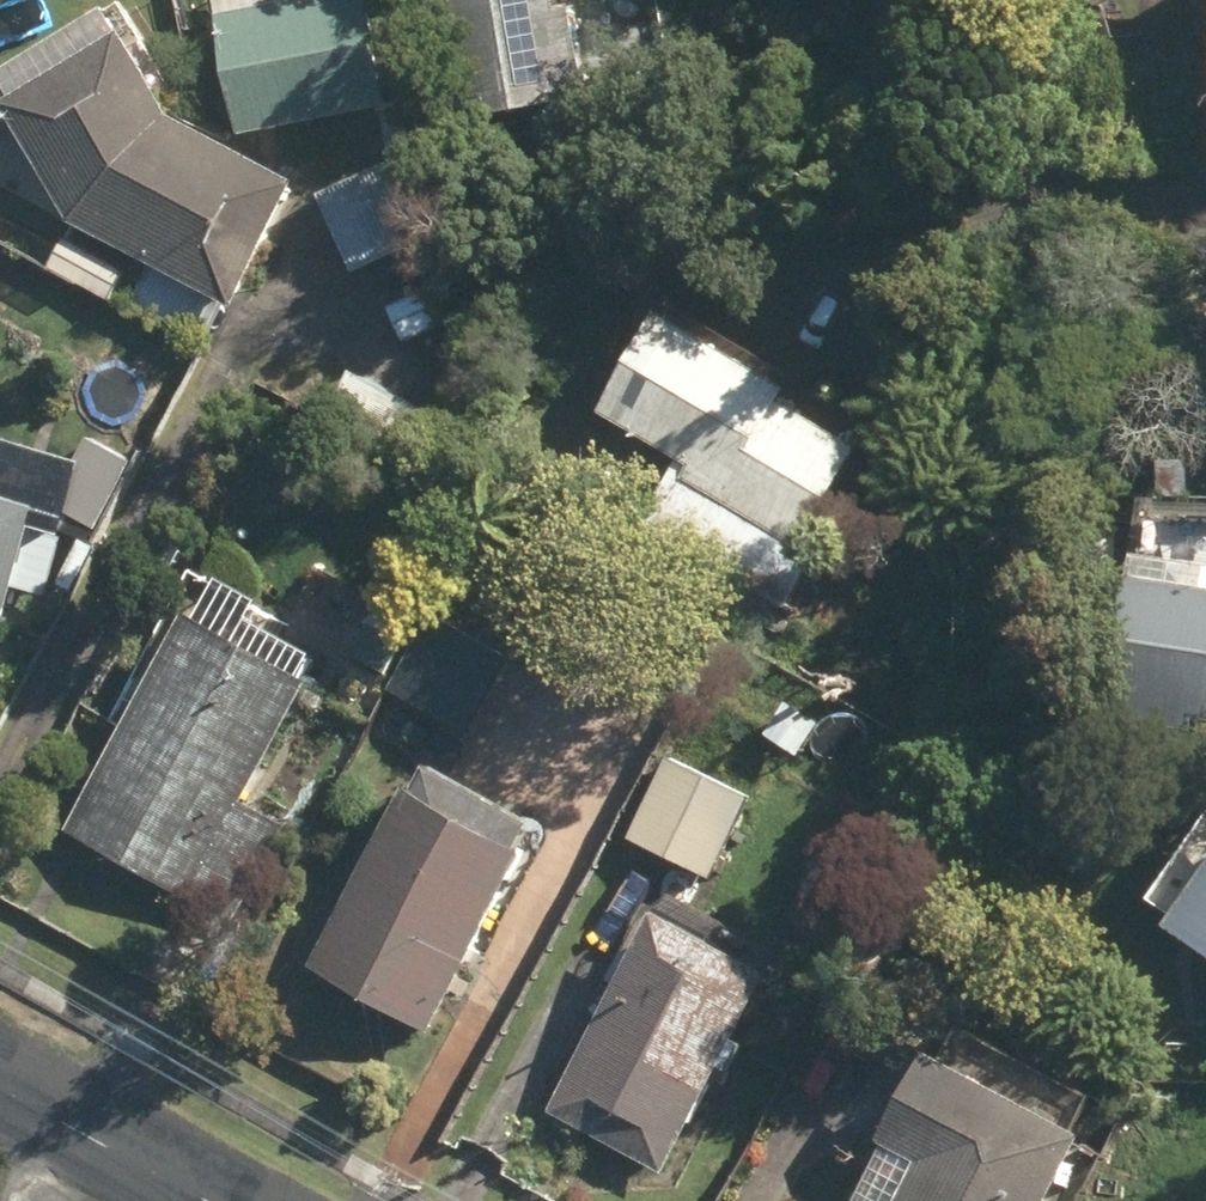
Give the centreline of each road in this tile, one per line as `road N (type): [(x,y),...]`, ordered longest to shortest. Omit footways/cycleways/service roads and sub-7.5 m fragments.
road 1 (residential): [(234,1200),(0,1073)]

